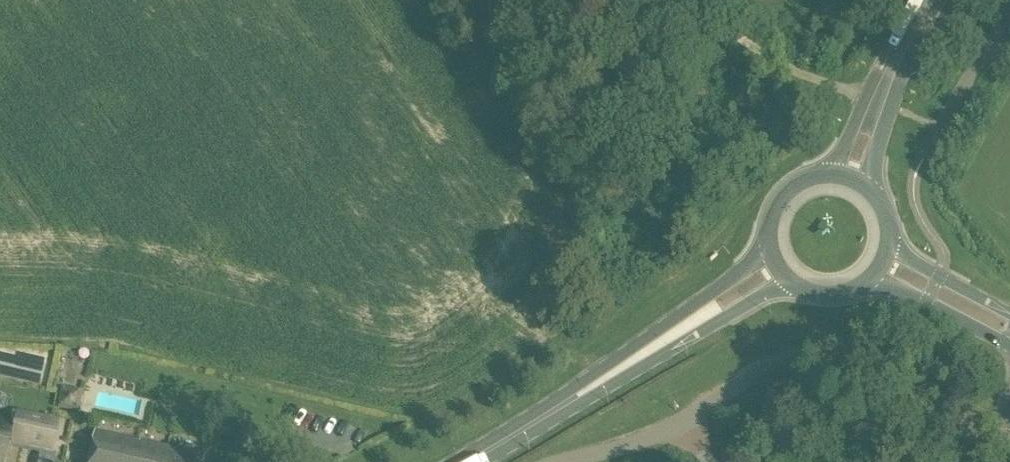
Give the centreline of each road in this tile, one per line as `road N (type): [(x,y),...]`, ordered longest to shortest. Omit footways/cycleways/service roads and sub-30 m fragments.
road 1 (unclassified): [(557,461),(642,441),(803,356),(1009,444)]
road 2 (primary): [(473,461),(778,267)]
road 3 (track): [(692,0),(801,72),(877,101)]
road 4 (secondary): [(850,177),(877,101),(933,0)]
road 5 (primary): [(850,177),(801,180),(777,203),(769,235),(778,267)]
road 6 (primary): [(1009,326),(884,262)]
road 7 (primary): [(778,267),(801,288),(832,295),(863,285),(884,262)]

